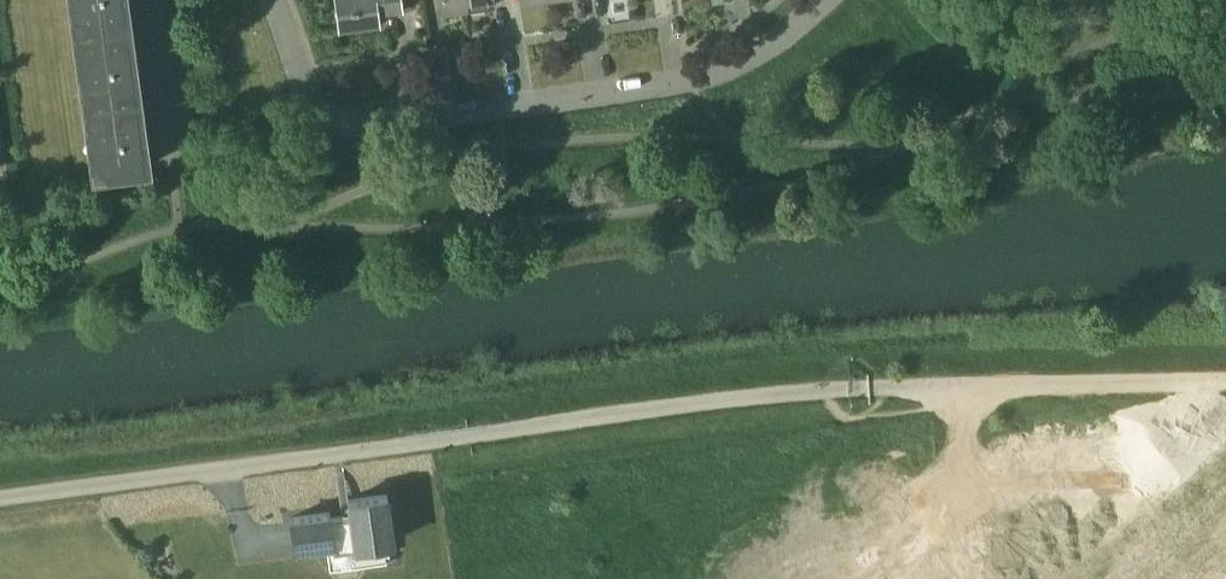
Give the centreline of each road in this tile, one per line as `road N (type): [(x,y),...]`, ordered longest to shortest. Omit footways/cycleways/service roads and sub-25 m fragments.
road 1 (unclassified): [(0,495),(802,390),(1225,381)]
road 2 (residential): [(831,0),(747,65),(702,81),(355,129),(329,127),(308,106),(272,0)]
road 3 (residential): [(174,158),(151,0)]

